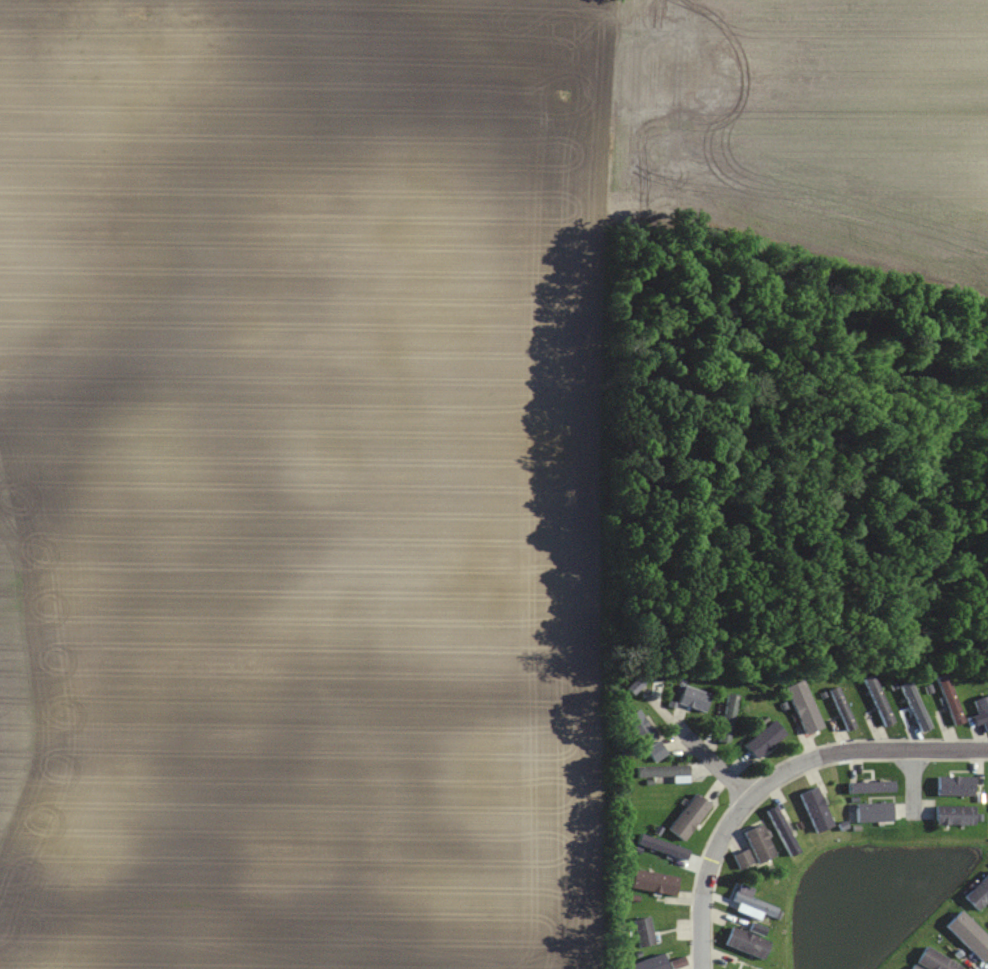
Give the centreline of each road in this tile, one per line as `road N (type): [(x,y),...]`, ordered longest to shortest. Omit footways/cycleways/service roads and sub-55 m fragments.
road 1 (residential): [(987,749),(846,751),(775,778),(748,800),(709,861),(700,968)]

